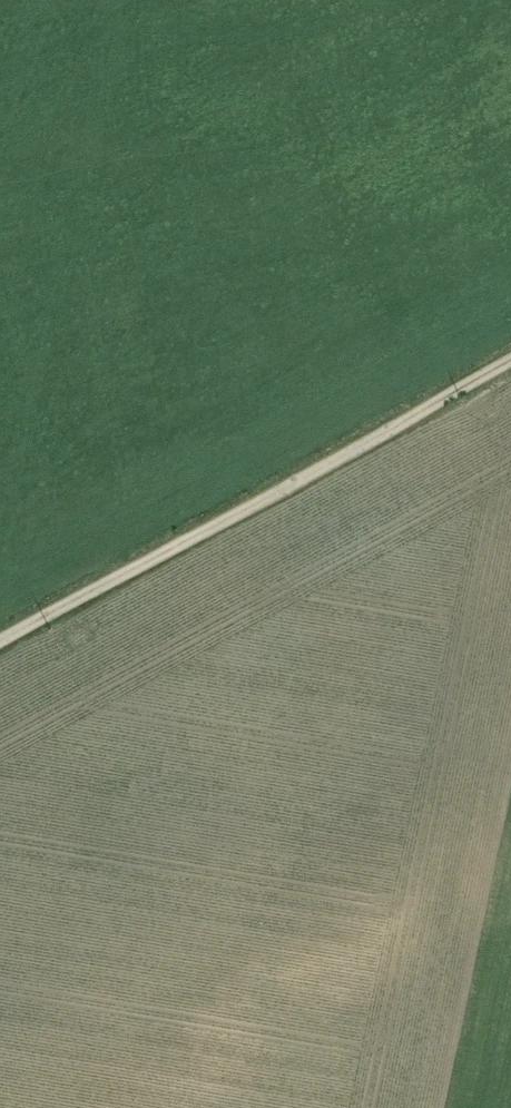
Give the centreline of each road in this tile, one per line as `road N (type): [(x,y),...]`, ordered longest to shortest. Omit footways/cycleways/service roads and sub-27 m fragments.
road 1 (track): [(0,645),(510,366)]

